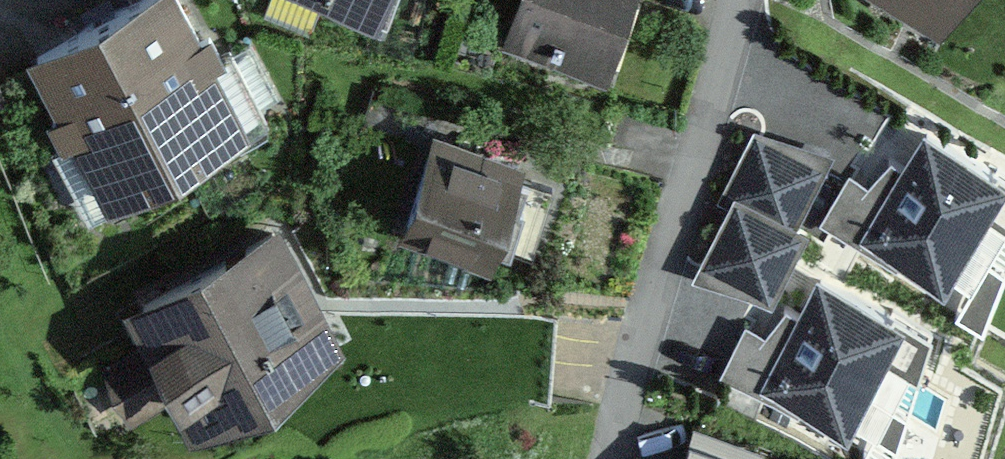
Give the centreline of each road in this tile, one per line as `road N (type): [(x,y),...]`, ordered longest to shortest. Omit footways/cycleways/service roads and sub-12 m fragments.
road 1 (residential): [(604,458),(740,0)]

